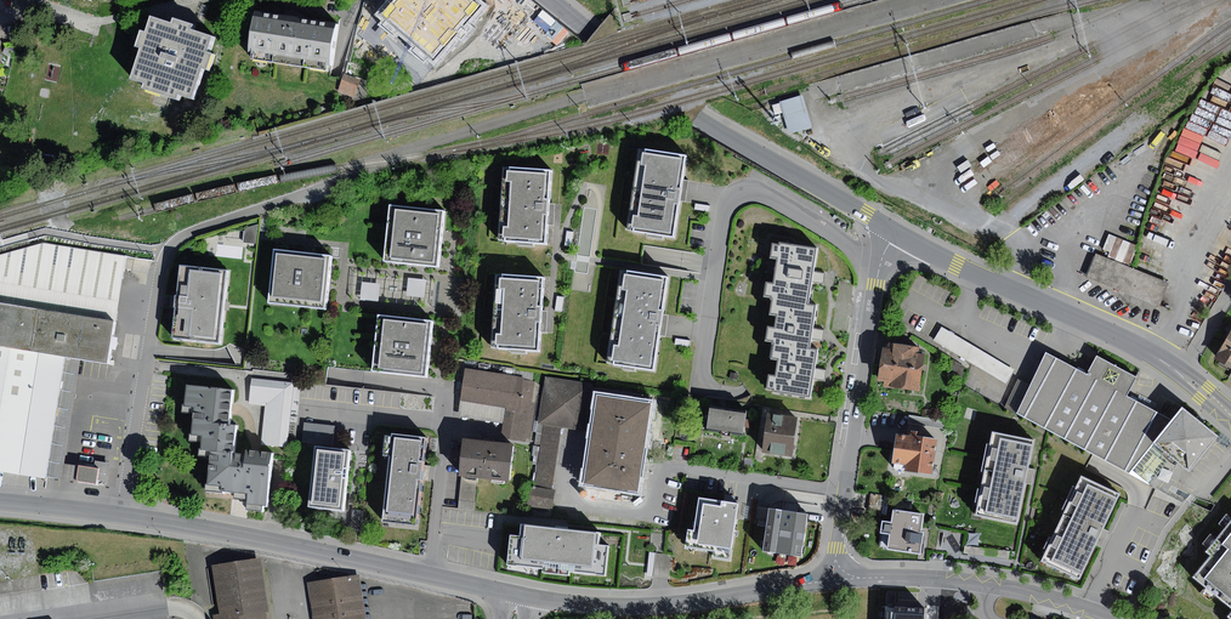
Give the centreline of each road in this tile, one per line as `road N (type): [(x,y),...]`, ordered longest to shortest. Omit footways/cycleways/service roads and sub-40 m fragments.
road 1 (residential): [(838,579),(701,602),(559,603),(204,528),(0,502)]
road 2 (tertiary): [(555,0),(699,115),(895,232)]
road 3 (residential): [(895,232),(876,285),(838,579)]
road 4 (tertiary): [(895,232),(1181,374)]
road 5 (residential): [(1114,618),(996,585),(838,579)]

